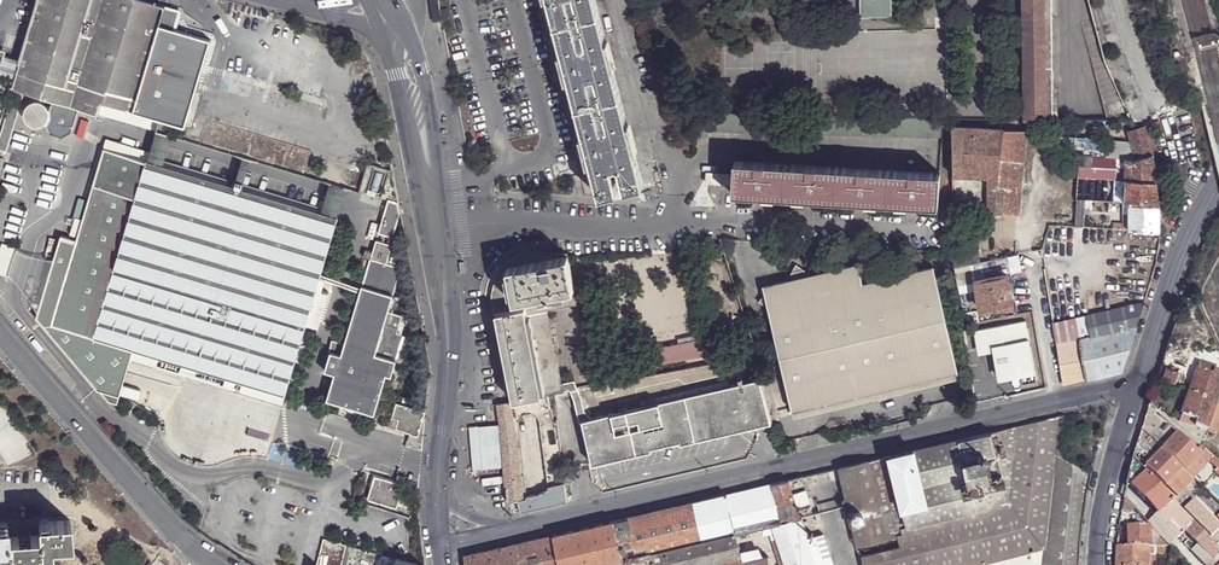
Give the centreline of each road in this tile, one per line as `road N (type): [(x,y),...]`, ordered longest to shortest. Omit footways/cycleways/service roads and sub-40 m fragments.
road 1 (residential): [(1139,381),(504,530)]
road 2 (residential): [(445,223),(947,229)]
road 3 (residential): [(0,329),(184,542),(216,564)]
road 4 (tertiary): [(1218,174),(1179,253),(1139,381)]
road 5 (tertiary): [(445,223),(422,69),(401,19)]
road 6 (tertiary): [(379,34),(409,127),(425,224)]
road 7 (tertiary): [(1139,381),(1100,521),(1098,564)]
road 8 (tertiary): [(447,386),(453,281),(445,223)]
road 9 (tertiary): [(425,224),(447,386)]

